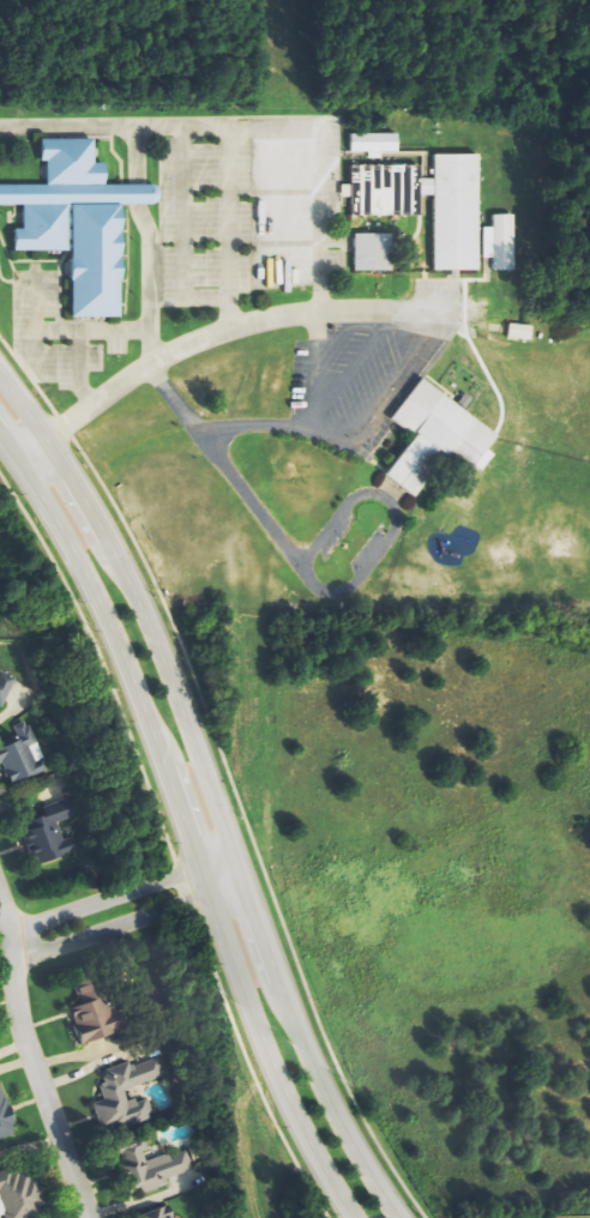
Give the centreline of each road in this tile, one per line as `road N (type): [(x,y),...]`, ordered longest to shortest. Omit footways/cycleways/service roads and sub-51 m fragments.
road 1 (tertiary): [(393,1217),(335,1123),(284,1014),(136,605),(82,501),(0,380)]
road 2 (tertiary): [(0,447),(102,615),(253,1026),(296,1124),(351,1217)]
road 3 (residential): [(445,310),(267,319),(211,334),(41,438)]
road 4 (residential): [(85,1217),(19,1035),(6,948)]
road 5 (residential): [(201,886),(174,878),(29,927),(6,948)]
road 6 (residential): [(6,948),(36,954),(180,905),(201,886)]

